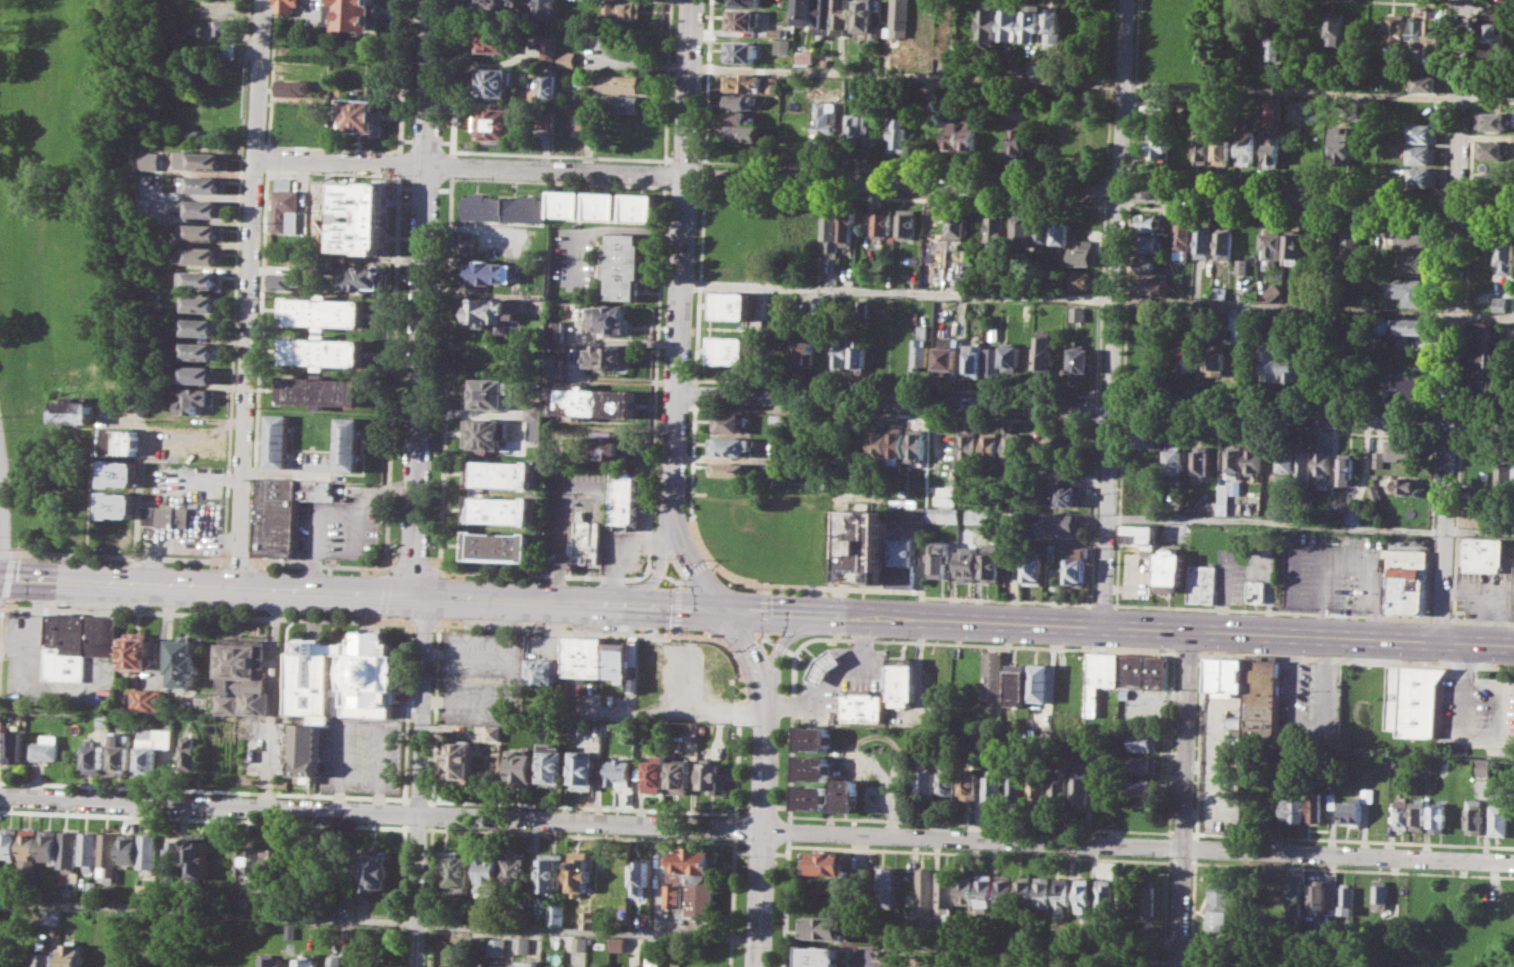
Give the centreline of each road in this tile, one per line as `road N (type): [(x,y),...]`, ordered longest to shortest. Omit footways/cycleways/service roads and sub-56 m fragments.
road 1 (residential): [(676,392),(1513,425)]
road 2 (residential): [(1513,209),(684,175)]
road 3 (primary): [(723,608),(1513,644)]
road 4 (residential): [(0,797),(760,830)]
road 5 (primary): [(0,576),(723,608)]
road 6 (residential): [(1465,0),(1440,641)]
road 7 (residential): [(1103,625),(1127,0)]
road 8 (tertiary): [(432,0),(409,594)]
road 9 (residential): [(262,0),(238,587)]
road 10 (tertiary): [(691,0),(670,522)]
road 11 (residential): [(684,175),(256,160)]
road 12 (residential): [(760,830),(1181,846)]
road 13 (residential): [(424,595),(413,966)]
road 14 (residential): [(1189,628),(1176,966)]
road 15 (residential): [(1181,846),(1513,866)]
road 16 (secondary): [(755,966),(766,698)]

